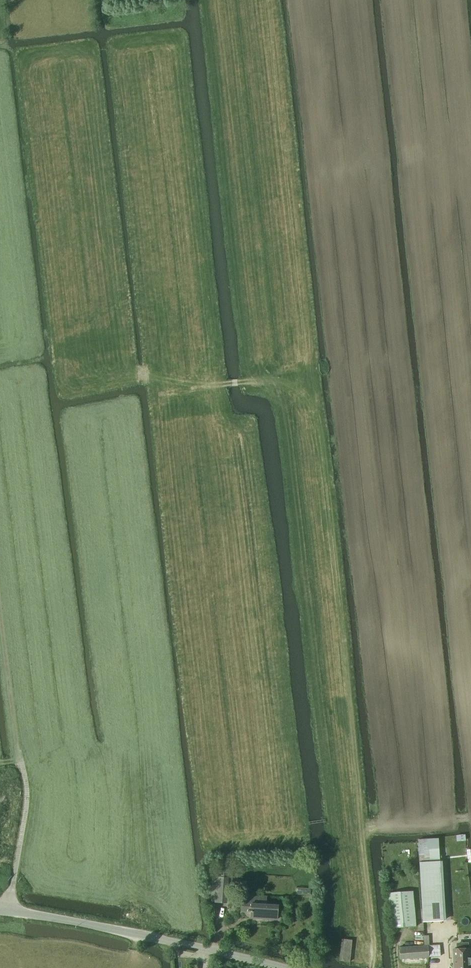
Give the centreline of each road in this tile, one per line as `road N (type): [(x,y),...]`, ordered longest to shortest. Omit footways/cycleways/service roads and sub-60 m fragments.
road 1 (track): [(9,911),(27,822),(0,602)]
road 2 (tertiary): [(0,910),(284,967)]

